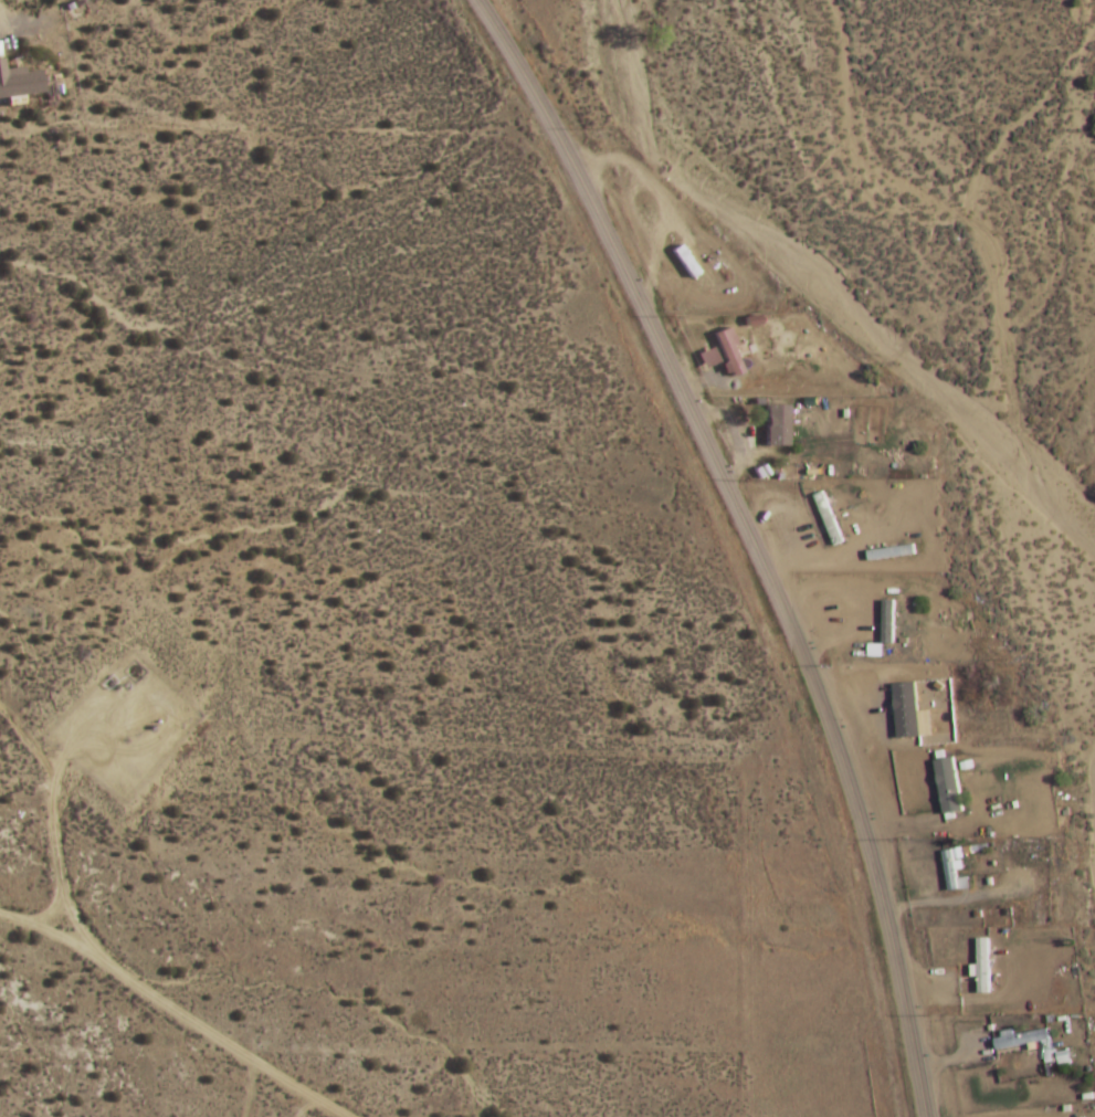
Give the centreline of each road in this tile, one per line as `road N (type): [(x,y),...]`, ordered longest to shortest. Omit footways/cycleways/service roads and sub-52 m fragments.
road 1 (secondary): [(923,1116),(868,863),(806,671),(560,143),(475,0)]

